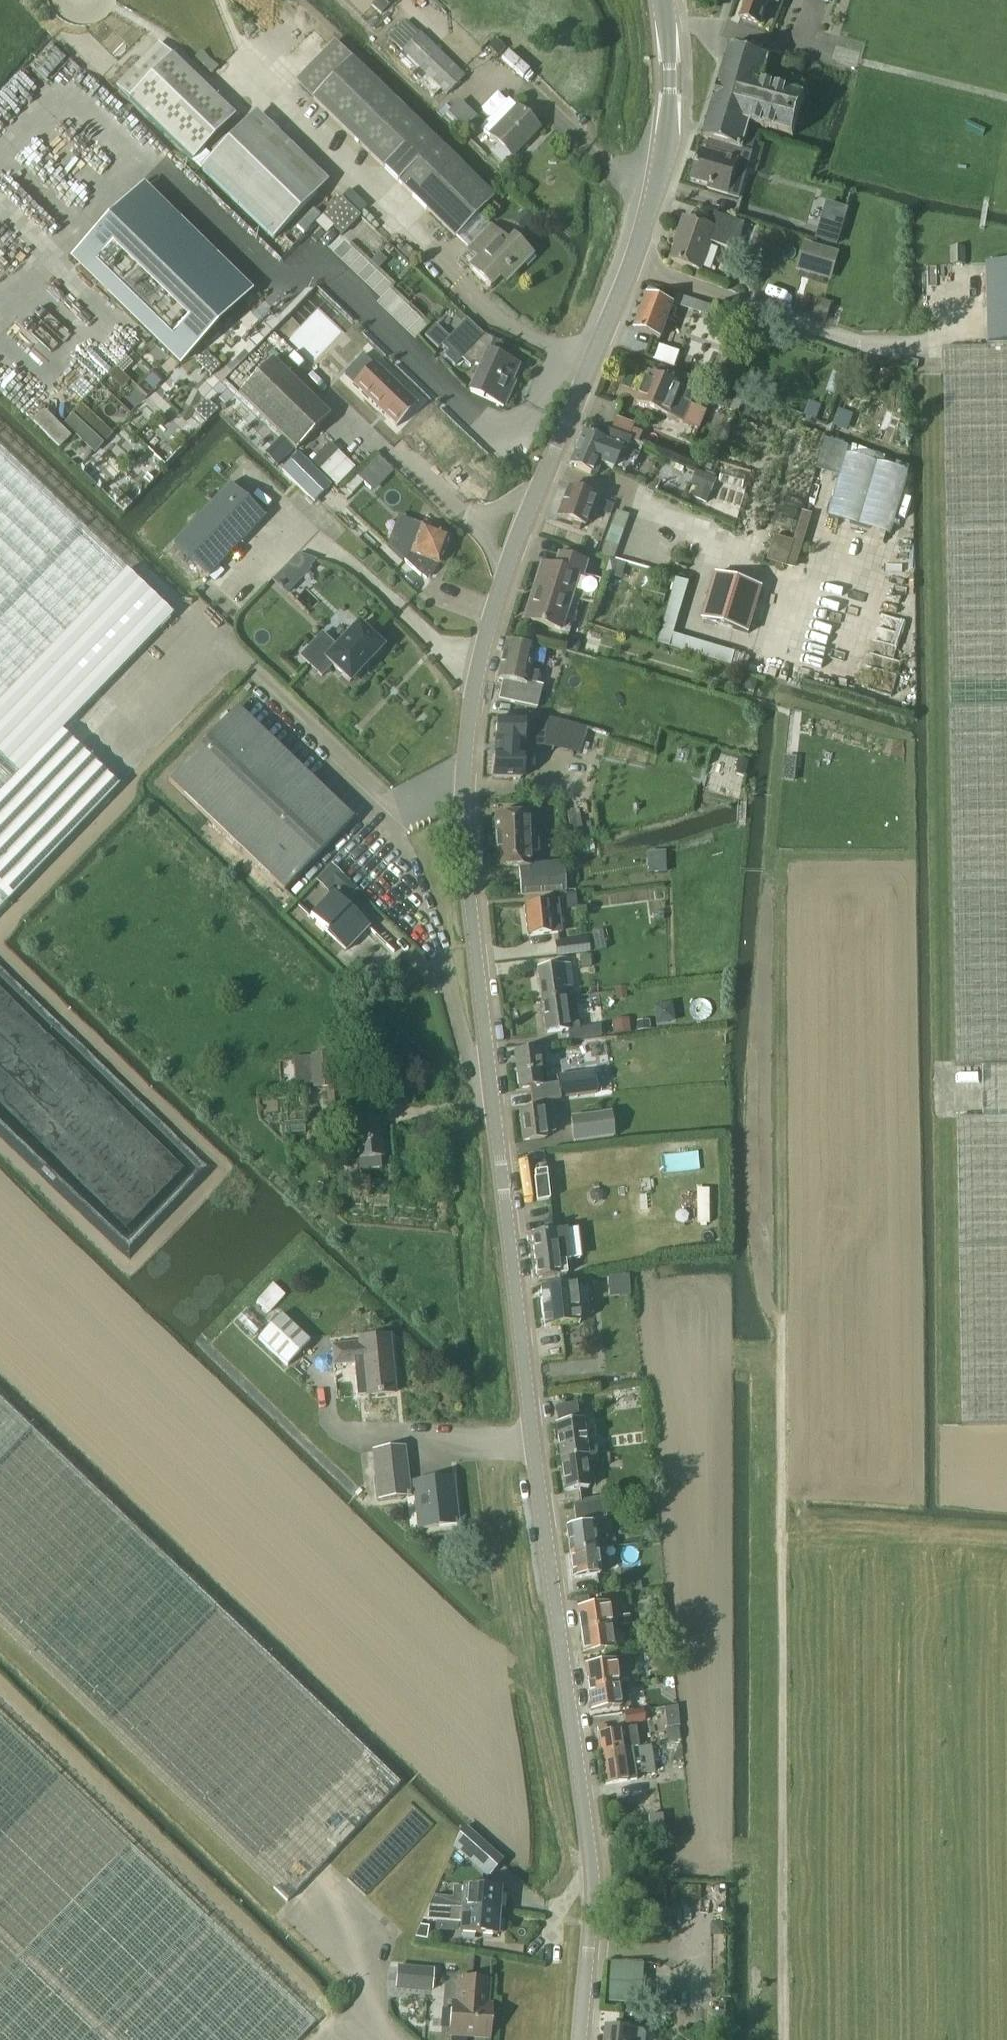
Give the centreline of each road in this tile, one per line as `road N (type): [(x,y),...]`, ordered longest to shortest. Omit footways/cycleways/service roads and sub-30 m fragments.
road 1 (unclassified): [(582,2039),(590,1872),(490,1080),(466,771),(476,676),(494,609),(656,191),(670,77),(663,0)]
road 2 (track): [(785,2039),(783,1318)]

